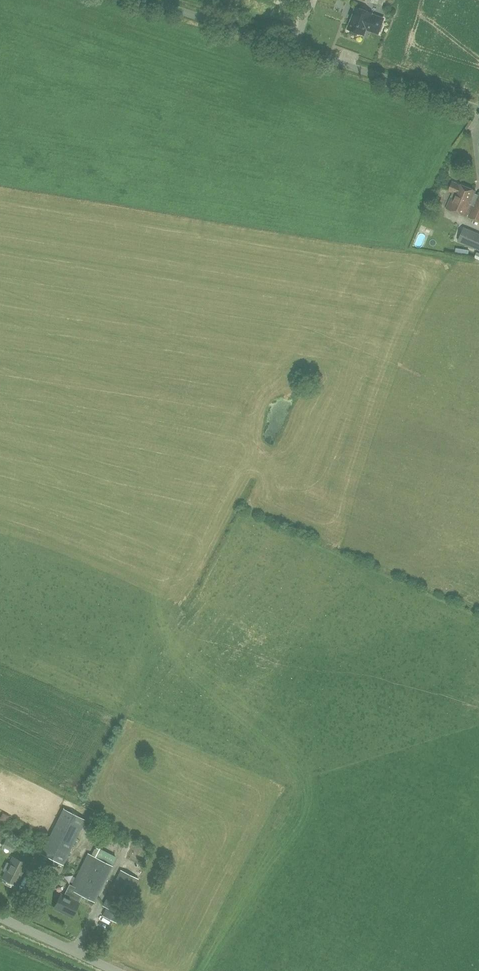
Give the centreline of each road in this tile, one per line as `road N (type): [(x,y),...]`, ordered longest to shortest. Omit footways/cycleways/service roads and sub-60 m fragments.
road 1 (unclassified): [(478,109),(145,0)]
road 2 (unclassified): [(120,970),(0,918)]

